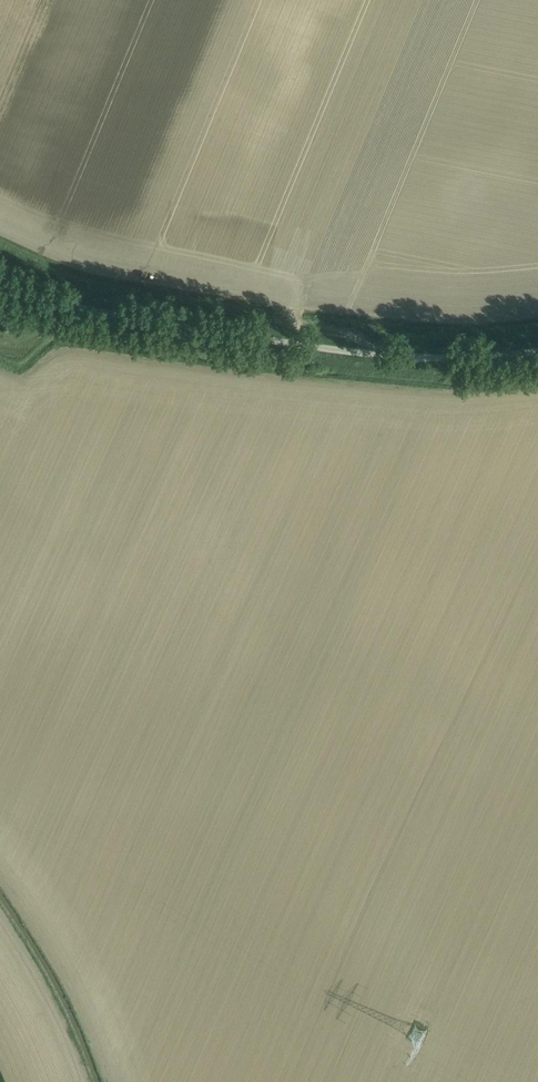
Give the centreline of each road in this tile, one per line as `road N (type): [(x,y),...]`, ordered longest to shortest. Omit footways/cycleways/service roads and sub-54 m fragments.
road 1 (unclassified): [(0,280),(70,307),(359,353),(466,361),(537,355)]

